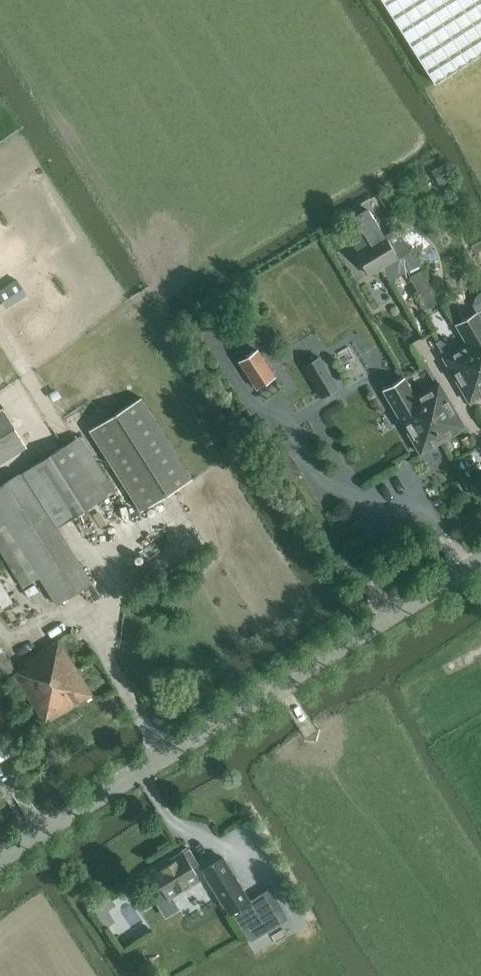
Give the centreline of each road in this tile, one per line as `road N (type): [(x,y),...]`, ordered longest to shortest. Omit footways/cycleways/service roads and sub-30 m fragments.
road 1 (unclassified): [(0,856),(480,560)]

